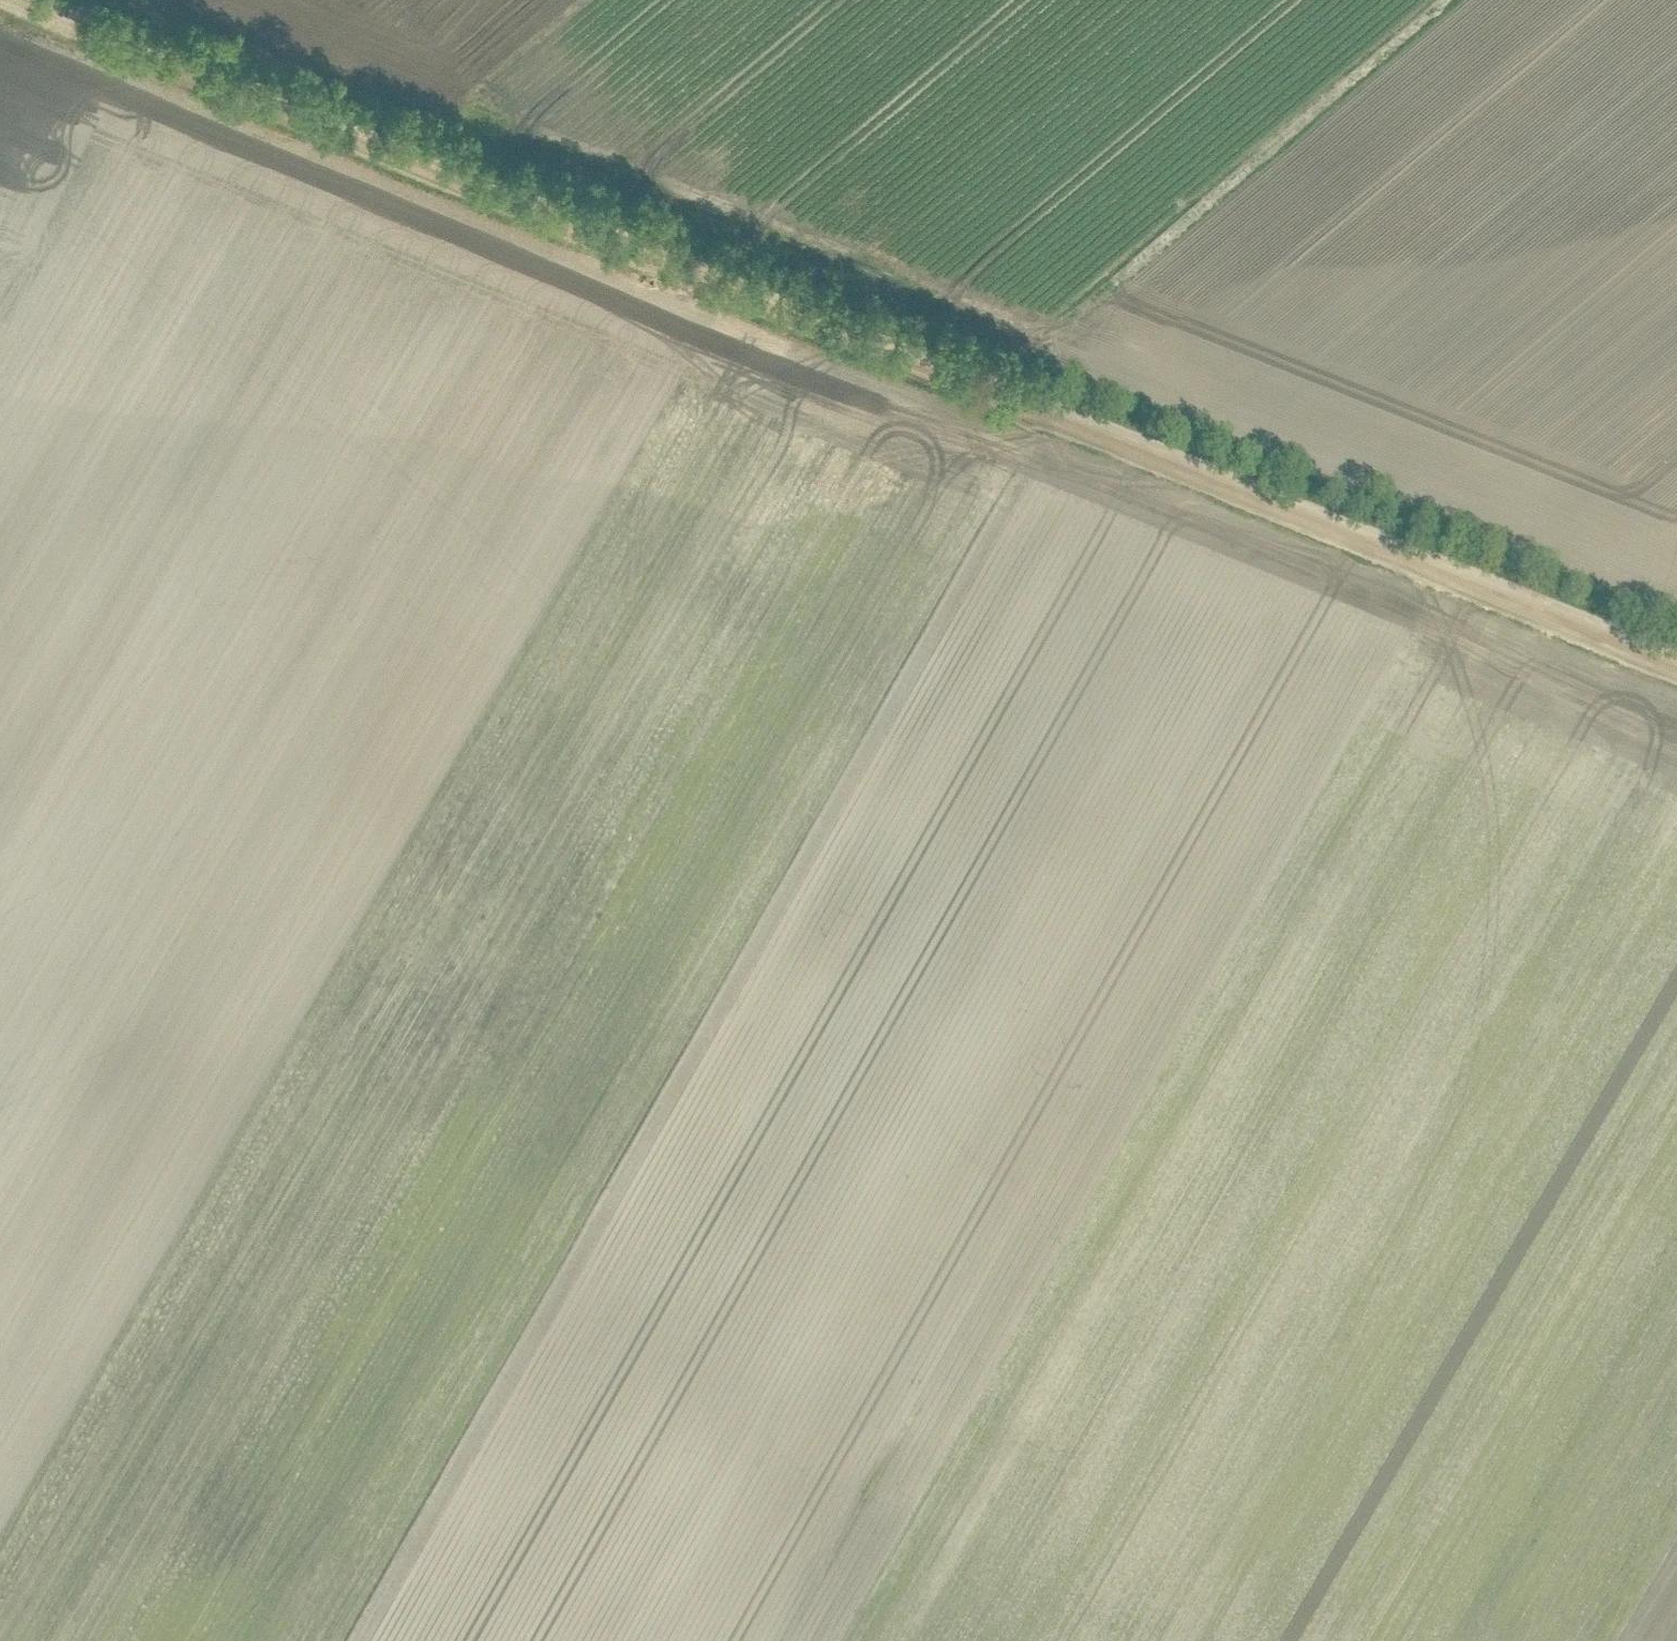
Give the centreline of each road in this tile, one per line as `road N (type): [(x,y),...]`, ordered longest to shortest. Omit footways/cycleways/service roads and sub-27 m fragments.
road 1 (track): [(0,0),(1676,675)]

